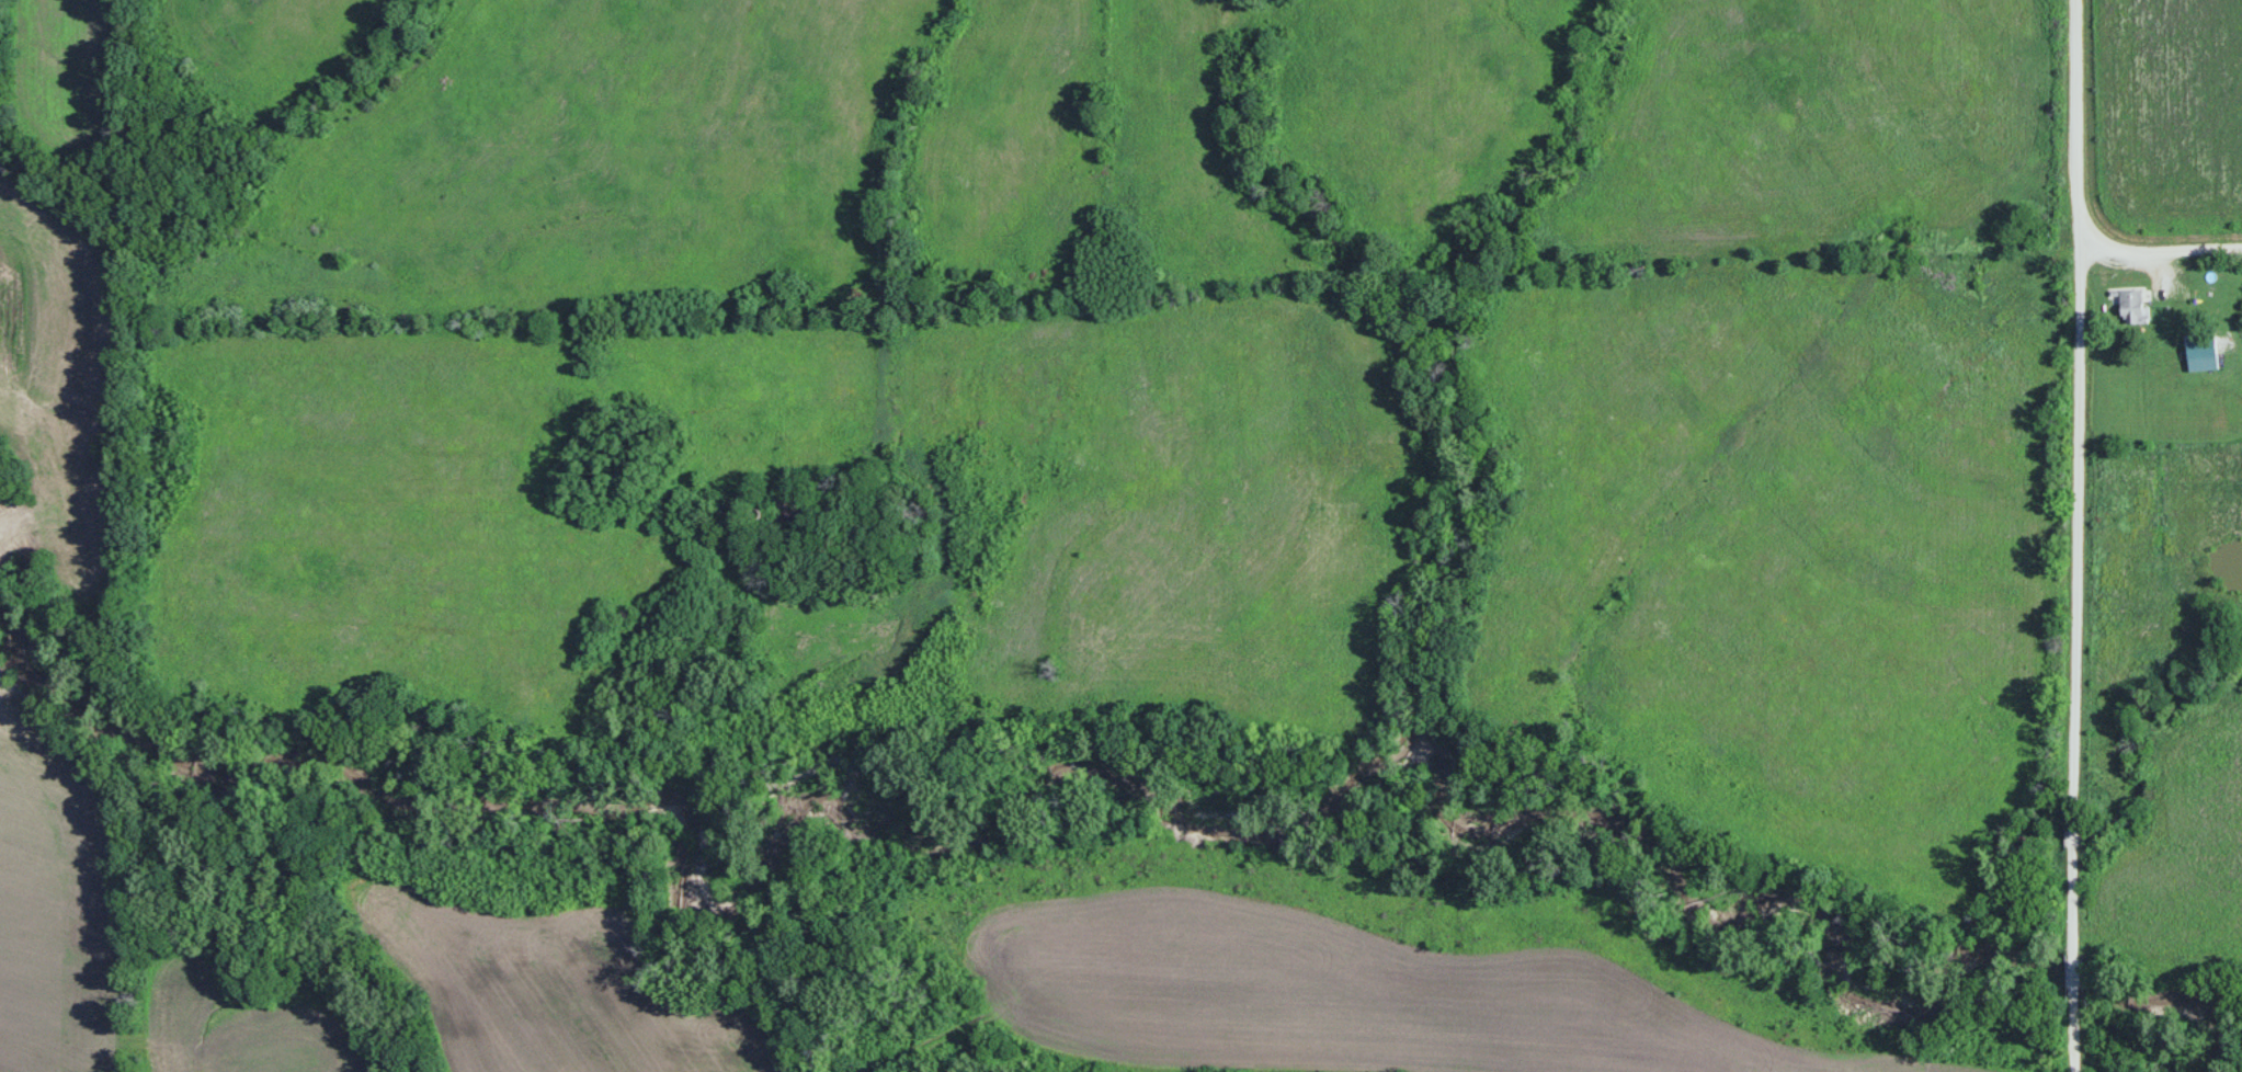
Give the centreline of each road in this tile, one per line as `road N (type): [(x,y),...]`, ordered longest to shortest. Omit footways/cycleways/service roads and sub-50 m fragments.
road 1 (residential): [(2077,1071),(2077,0)]
road 2 (residential): [(2080,248),(2241,249)]

